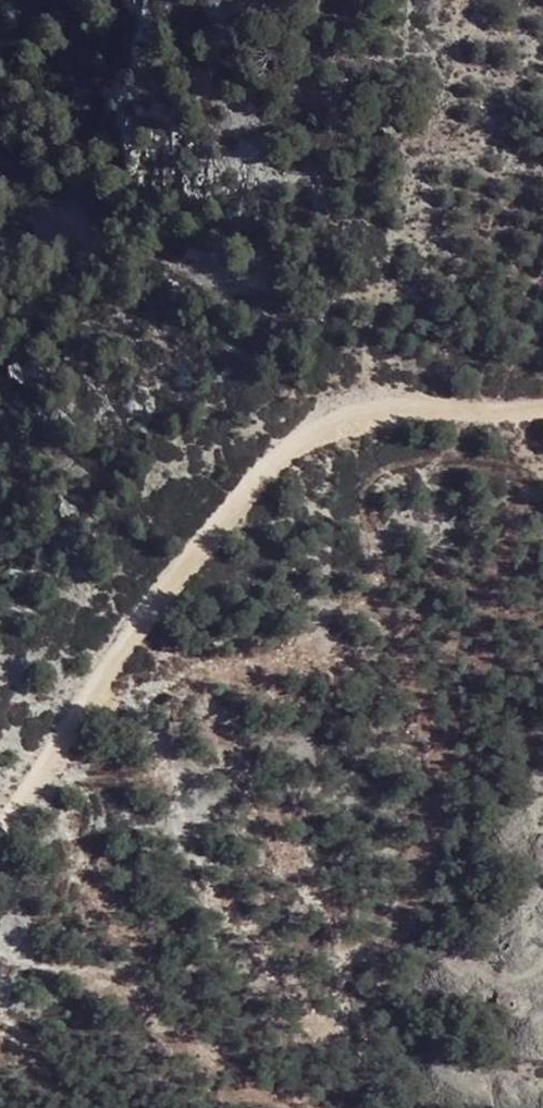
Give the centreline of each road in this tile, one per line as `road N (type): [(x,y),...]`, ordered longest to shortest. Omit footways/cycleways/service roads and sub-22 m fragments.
road 1 (track): [(542,417),(465,427),(318,466),(201,545),(58,711),(0,791)]

